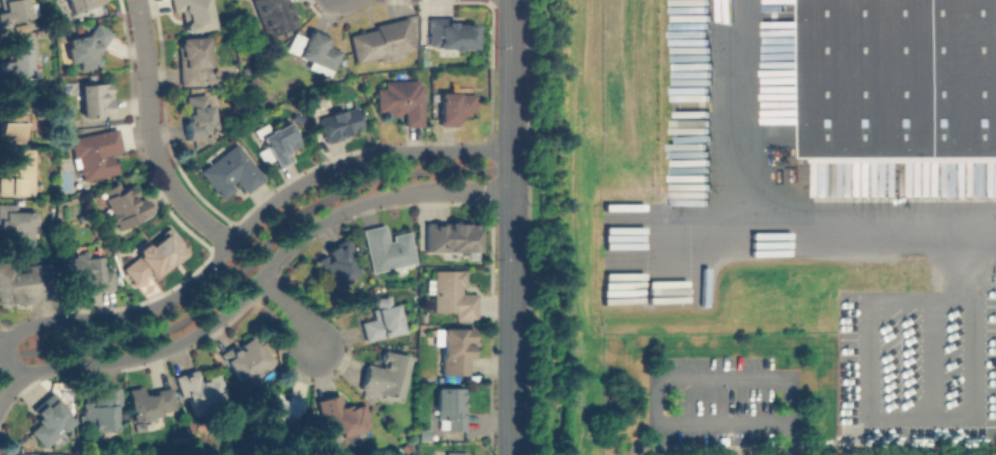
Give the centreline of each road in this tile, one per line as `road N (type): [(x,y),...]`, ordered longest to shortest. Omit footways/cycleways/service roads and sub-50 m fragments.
road 1 (residential): [(0,392),(36,369),(157,351),(197,332),(259,279),(288,241),(346,207),(407,192),(511,191)]
road 2 (residential): [(511,149),(389,151),(328,167),(269,201),(179,292),(139,310),(64,317),(0,339)]
road 3 (tertiary): [(508,454),(511,0)]
road 4 (residential): [(134,0),(157,163),(176,196),(225,244)]

